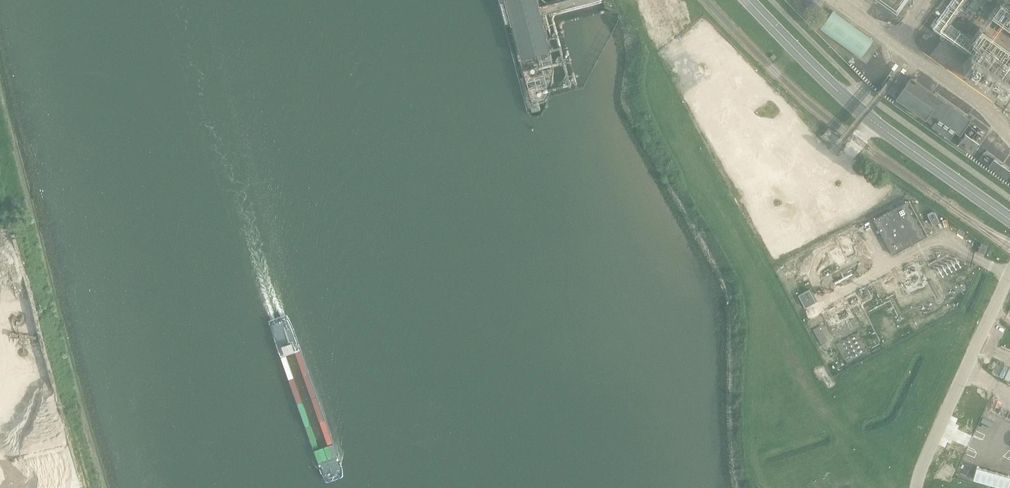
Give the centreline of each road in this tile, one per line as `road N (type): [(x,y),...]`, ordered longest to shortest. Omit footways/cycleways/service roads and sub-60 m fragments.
road 1 (unclassified): [(921,487),(1009,282)]
road 2 (unclassified): [(866,116),(1009,220)]
road 3 (unclassified): [(866,116),(748,0)]

